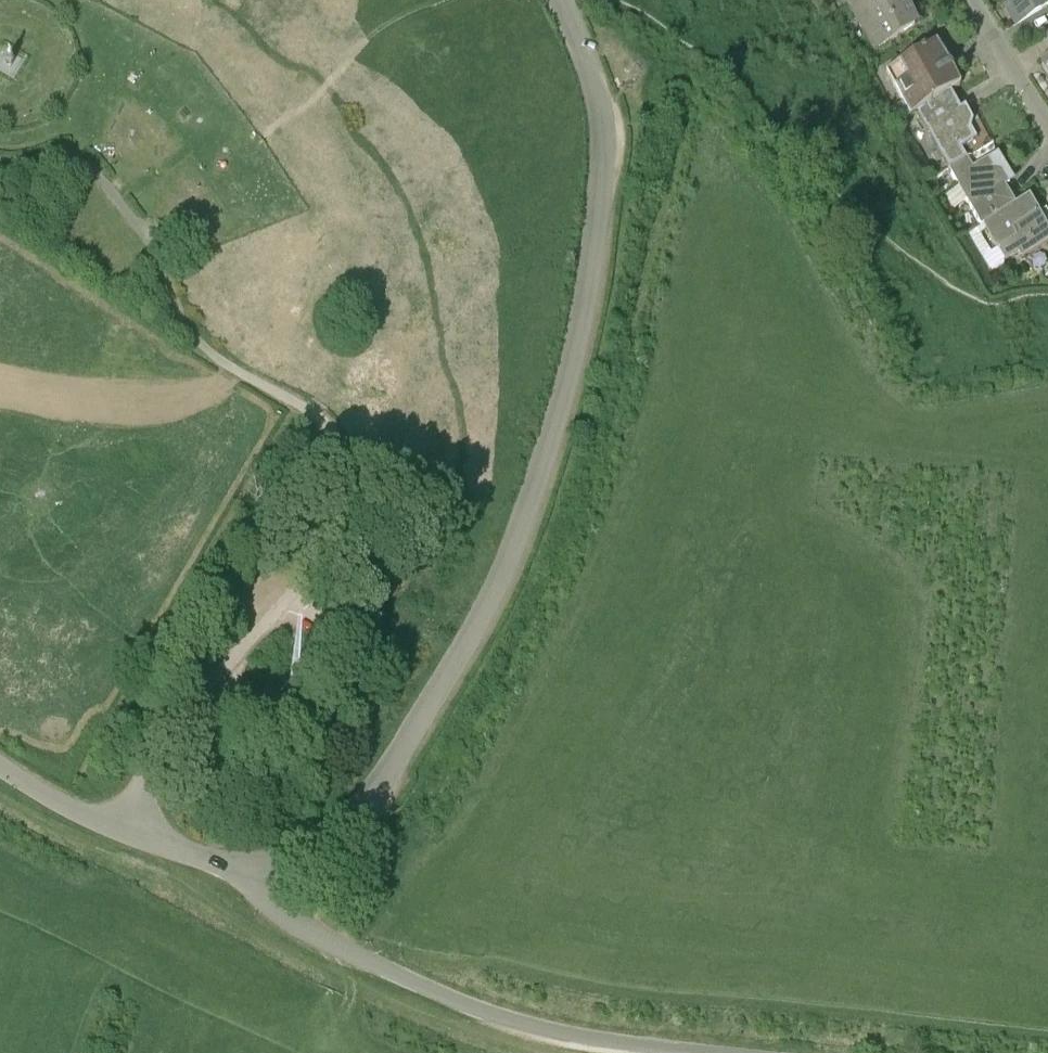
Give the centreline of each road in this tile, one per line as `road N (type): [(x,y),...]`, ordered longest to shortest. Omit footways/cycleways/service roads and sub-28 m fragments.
road 1 (unclassified): [(247,865),(294,856),(353,816),(470,634),(521,523),(574,346),(602,166),(599,103),(560,4)]
road 2 (unclassified): [(707,1052),(551,1030),(453,999),(305,929),(274,908),(247,865)]
road 3 (unclassified): [(247,865),(72,809),(0,766)]
road 4 (unclassified): [(1047,124),(970,0)]

